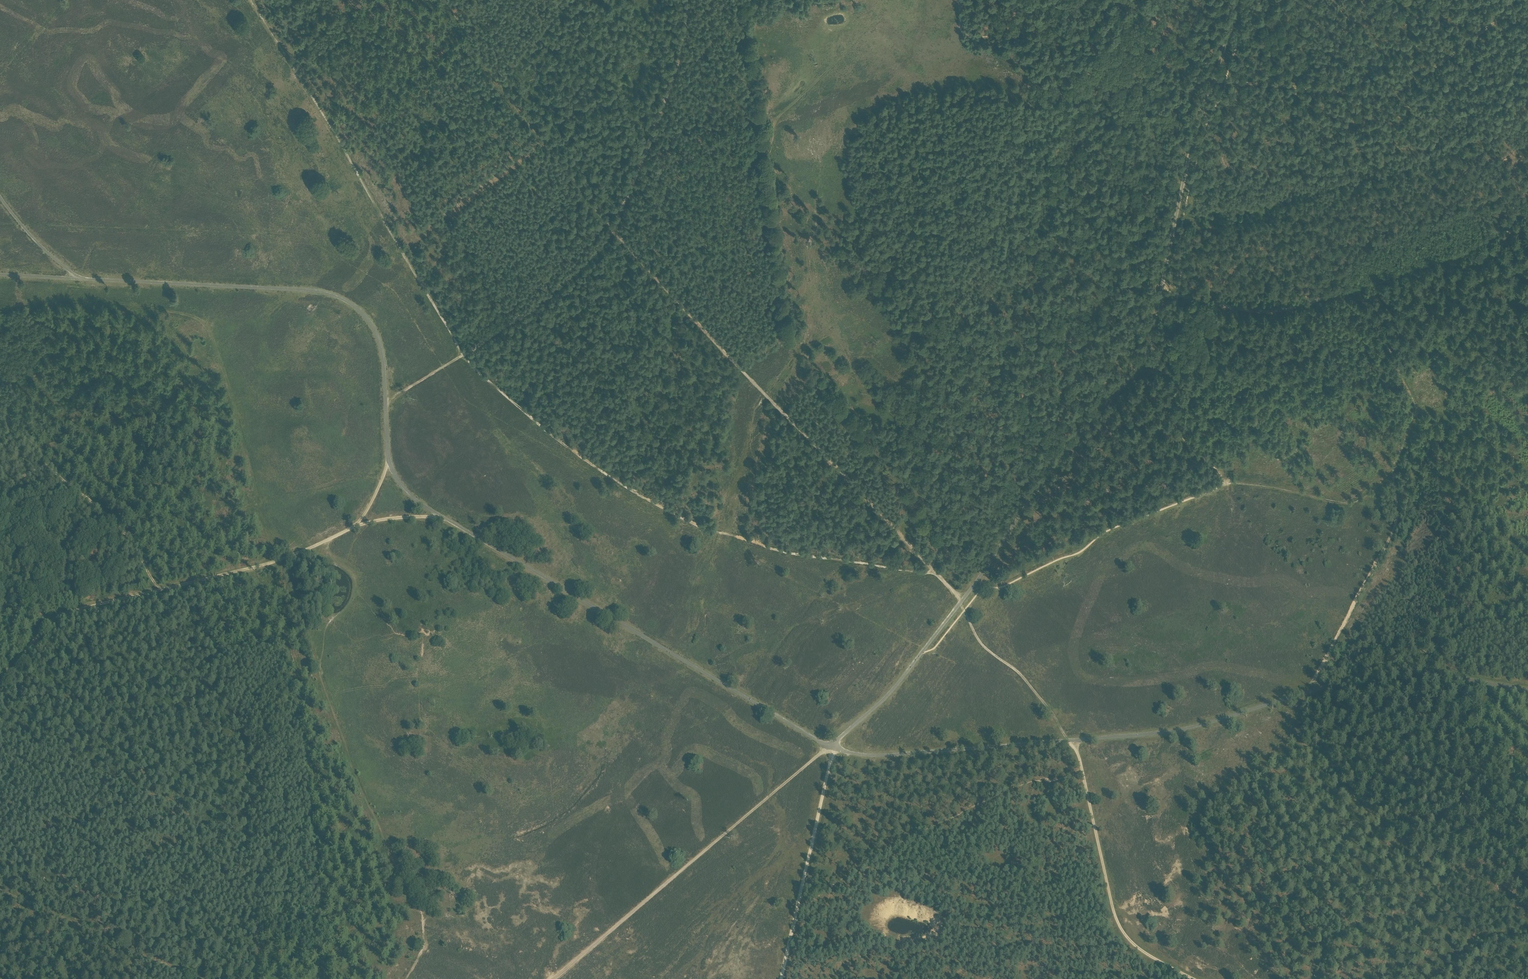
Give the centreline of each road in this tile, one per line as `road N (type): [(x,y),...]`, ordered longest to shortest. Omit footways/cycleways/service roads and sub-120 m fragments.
road 1 (track): [(1527,690),(1375,669),(1178,730),(890,754),(831,746)]
road 2 (track): [(831,746),(418,501),(388,458)]
road 3 (track): [(933,570),(786,552),(704,529),(573,451),(463,354)]
road 4 (track): [(960,602),(1047,475),(1152,348),(1182,187)]
road 5 (track): [(613,234),(933,570)]
road 6 (track): [(0,274),(330,294),(358,310),(375,333),(385,401)]
road 7 (track): [(687,0),(676,56),(613,234),(539,301),(463,354)]
road 8 (track): [(251,0),(463,354)]
road 9 (track): [(1221,482),(1348,504),(1386,477),(1417,407),(1357,286)]
road 10 (track): [(831,746),(554,978)]
road 11 (track): [(1161,292),(1285,310),(1505,233)]
road 12 (track): [(1212,83),(1394,95),(1516,0)]
road 13 (track): [(281,559),(56,616),(0,682)]
road 14 (track): [(624,200),(773,138),(778,120),(874,21)]
road 15 (track): [(613,234),(532,132),(446,0)]
road 16 (track): [(1082,771),(1123,932),(1197,978)]
road 17 (track): [(0,485),(45,466),(117,527),(156,591)]
road 18 (track): [(196,978),(0,892)]
road 19 (track): [(1182,187),(1240,0)]
road 20 (track): [(795,911),(831,746)]
road 21 (track): [(388,458),(359,522),(281,559)]
road 22 (track): [(1510,148),(1485,136),(1450,143),(1394,95)]
road 23 (track): [(831,746),(923,651)]

